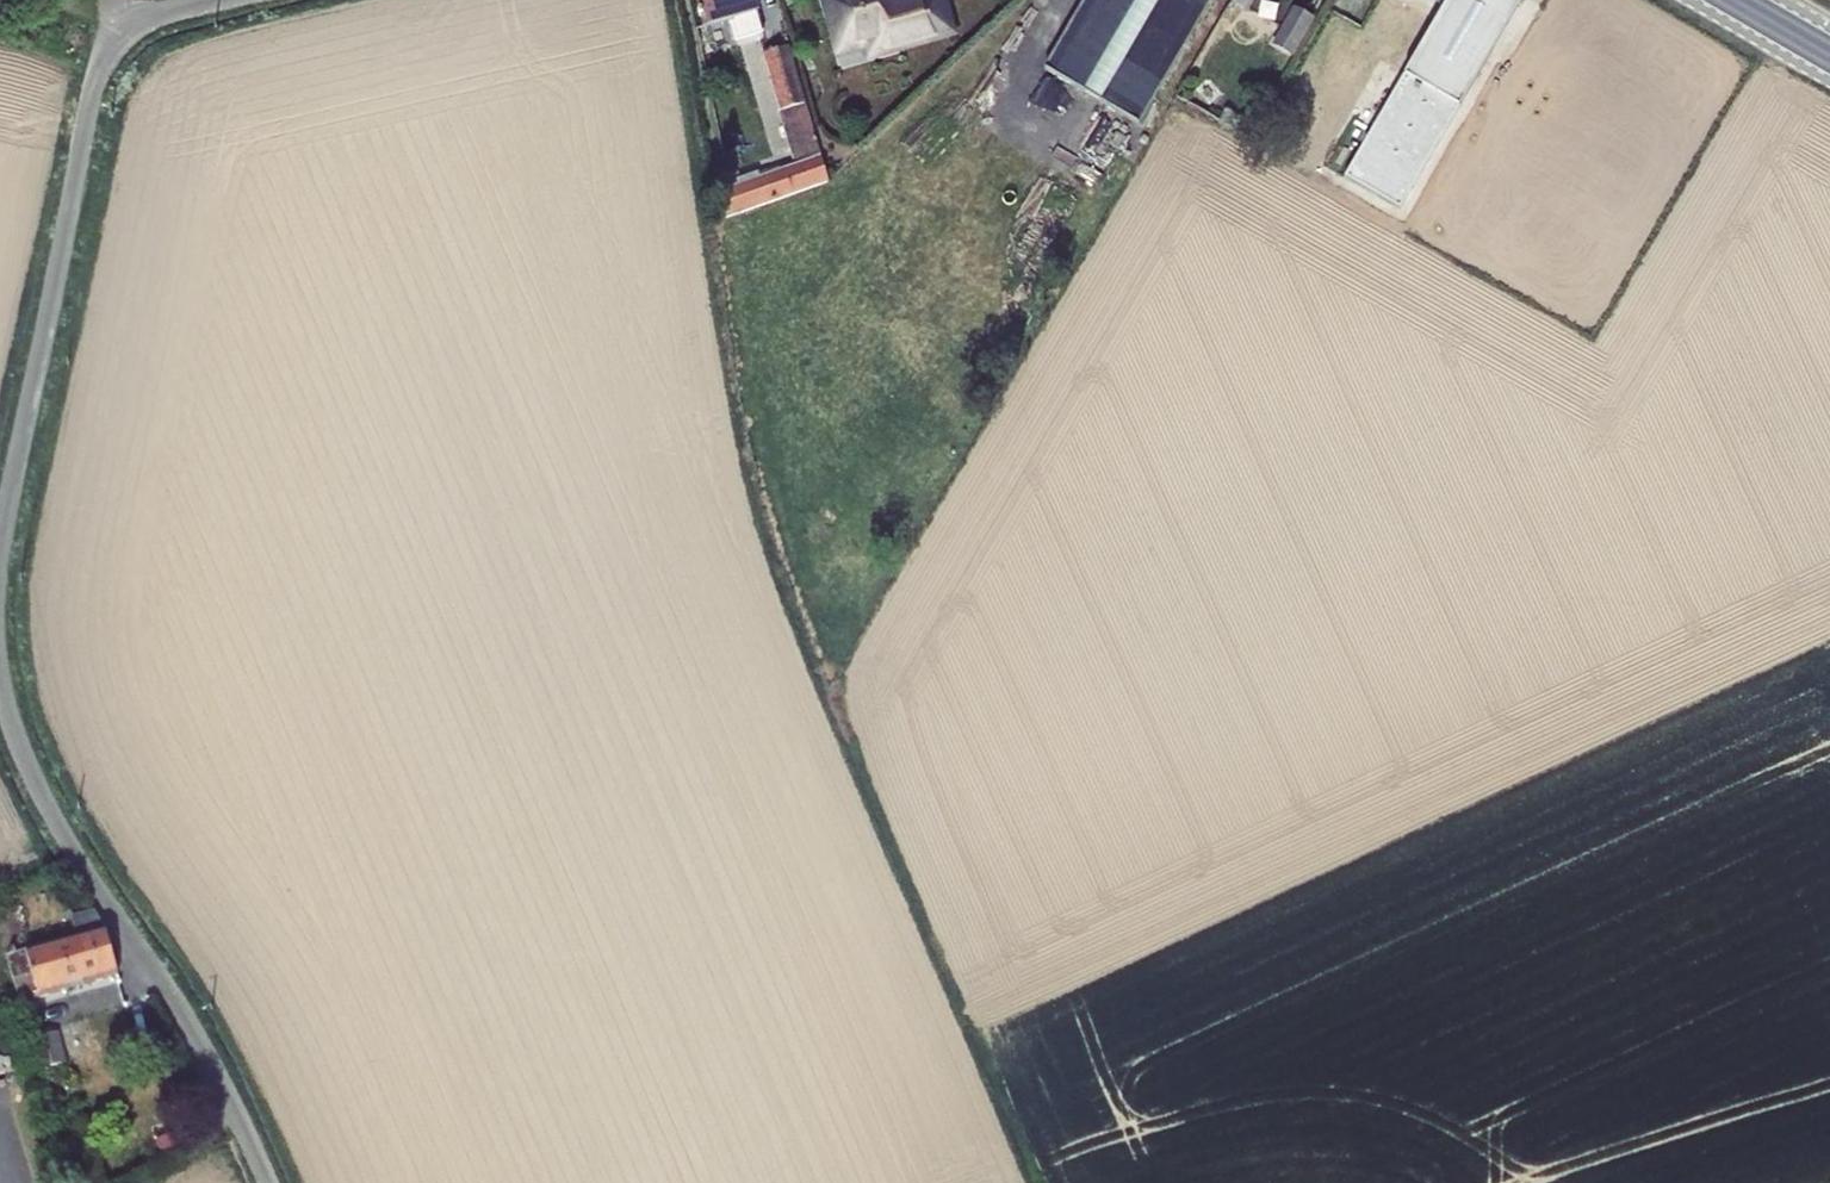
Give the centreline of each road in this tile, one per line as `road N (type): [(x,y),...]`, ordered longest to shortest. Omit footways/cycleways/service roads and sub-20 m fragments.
road 1 (residential): [(0,538),(97,78),(142,22),(238,0)]
road 2 (residential): [(262,1182),(175,1010),(46,805),(0,675)]

